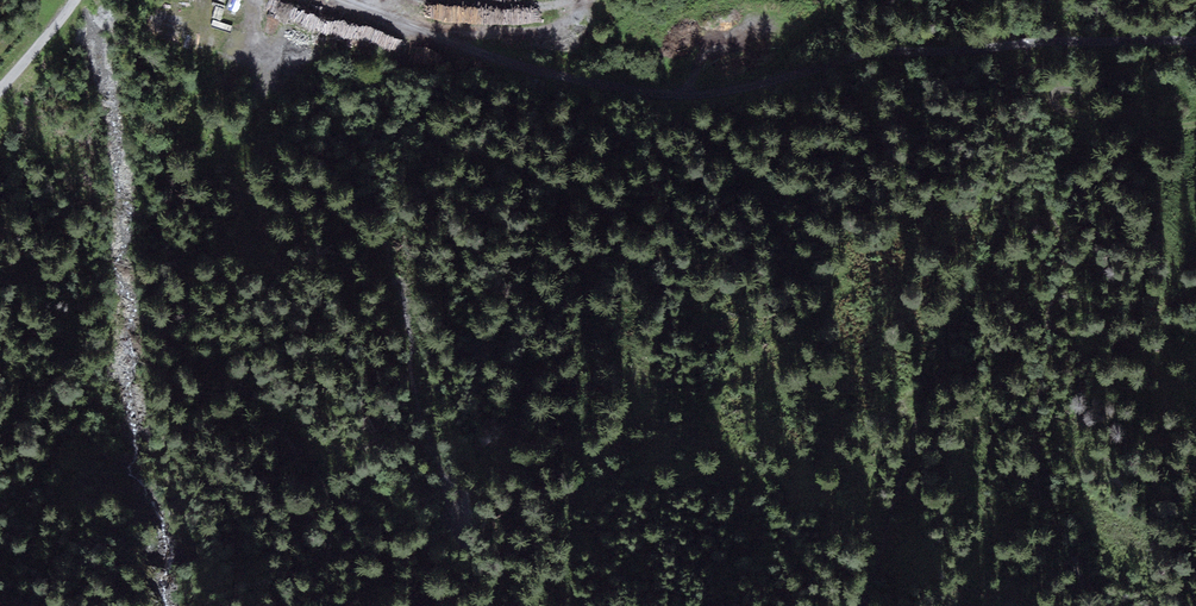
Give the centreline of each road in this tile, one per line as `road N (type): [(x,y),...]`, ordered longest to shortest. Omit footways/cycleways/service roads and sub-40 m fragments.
road 1 (track): [(317,0),(539,71),(686,96),(879,53),(1195,41)]
road 2 (track): [(1195,46),(1103,82),(1060,89),(1053,100),(1062,111),(1089,118),(1137,114),(1195,124)]
road 3 (track): [(428,38),(542,30),(591,0)]

